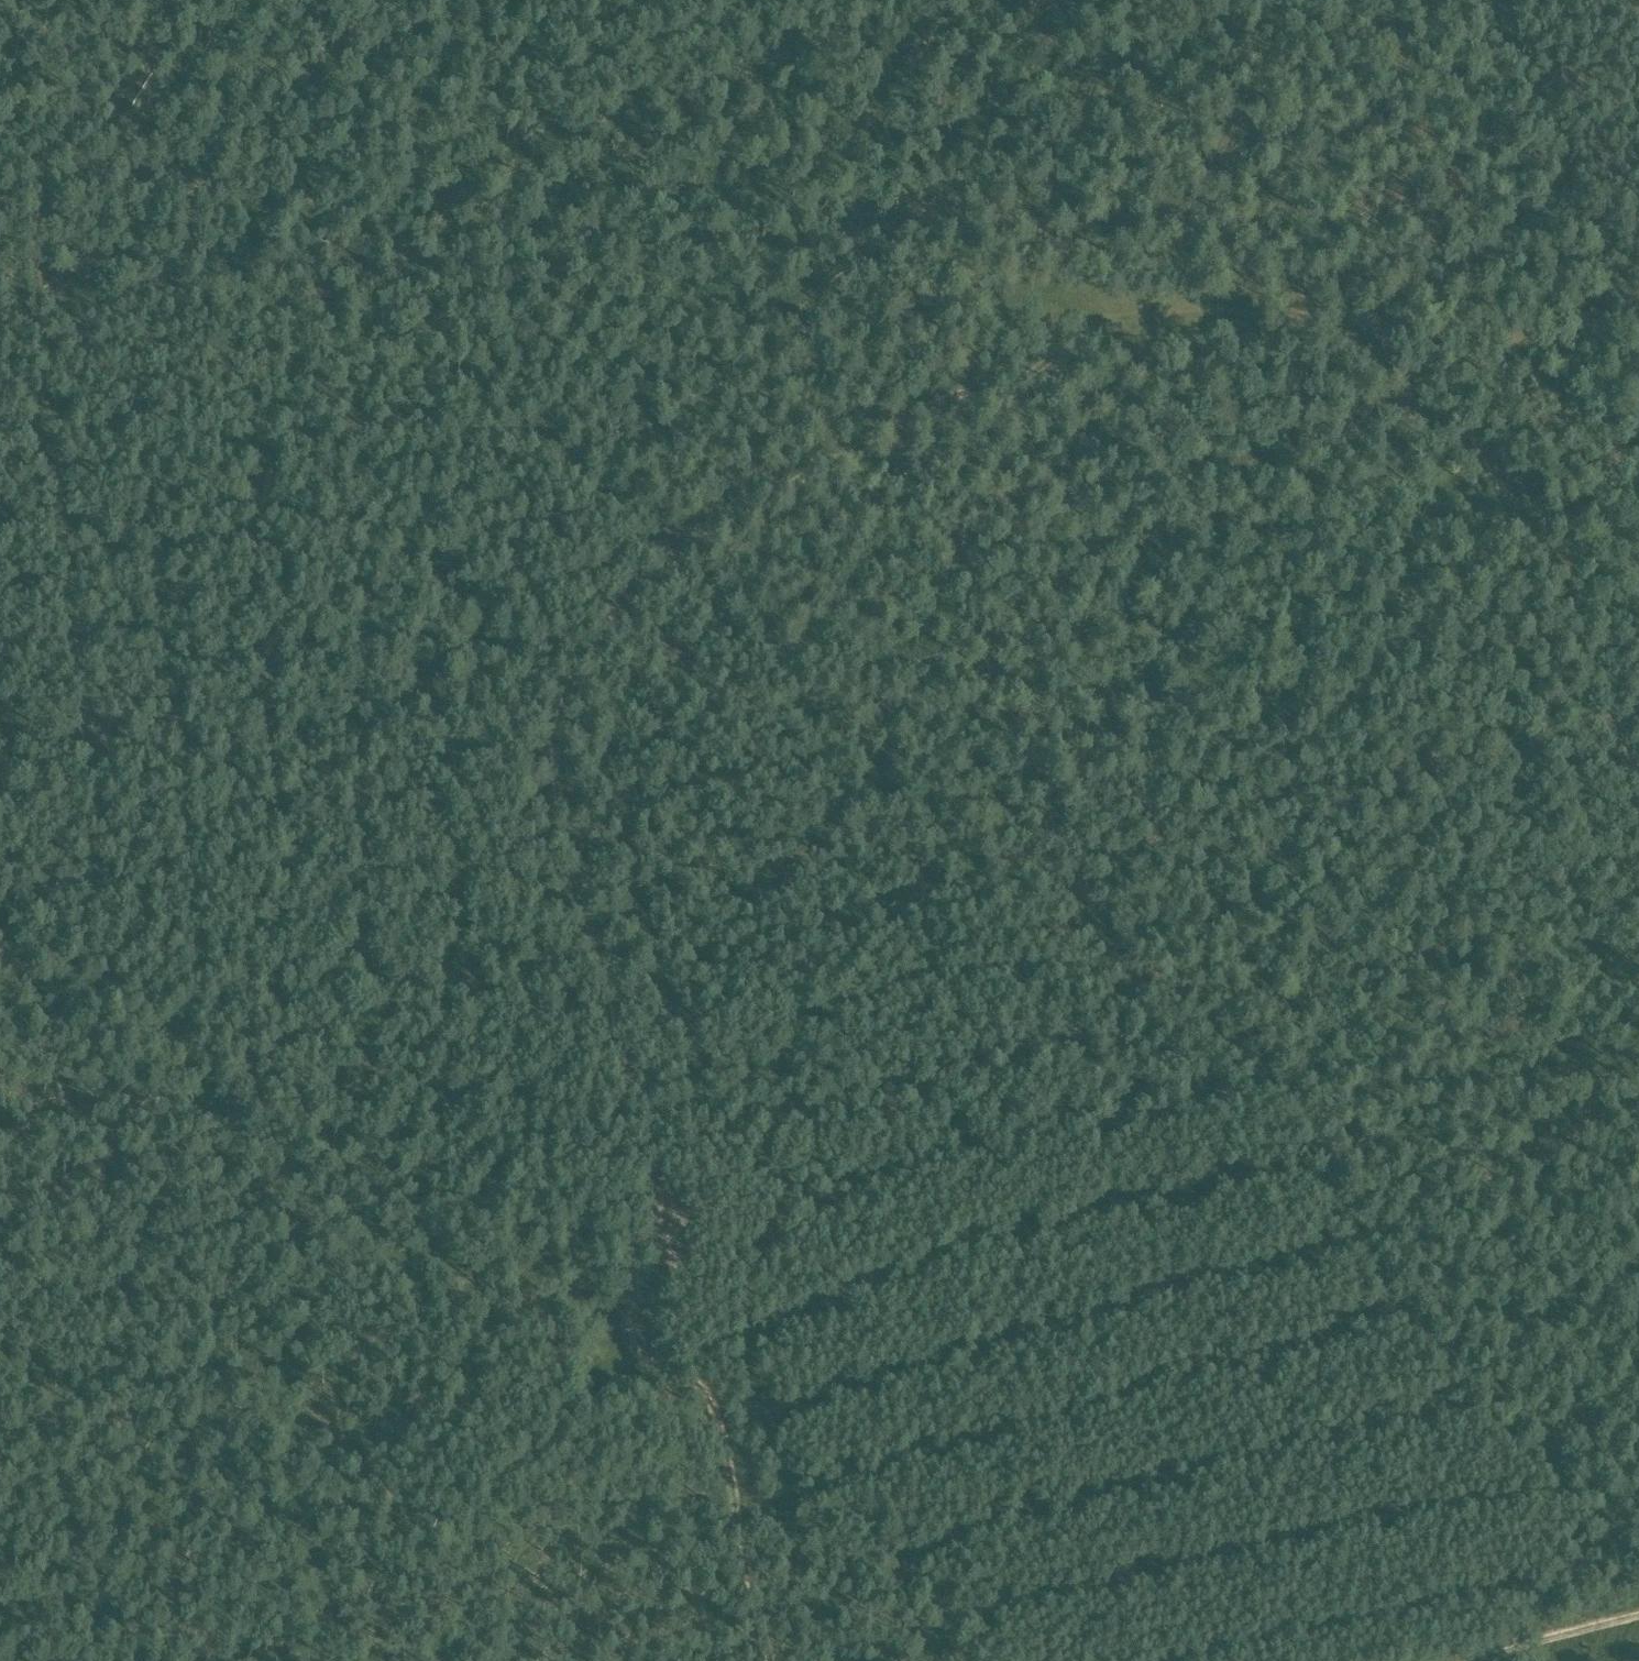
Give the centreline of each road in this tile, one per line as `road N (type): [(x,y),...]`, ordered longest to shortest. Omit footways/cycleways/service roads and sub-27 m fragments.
road 1 (track): [(773,1660),(744,1561),(728,1457),(702,1392),(643,1347),(627,1323),(634,1293),(671,1242),(573,887),(555,777),(557,720),(586,660),(666,560),(730,511),(953,392),(1035,368),(1060,351),(1115,331),(1277,309),(1310,314),(1390,367),(1464,431),(1501,492),(1638,784)]
road 2 (track): [(1448,1660),(1638,1613)]

